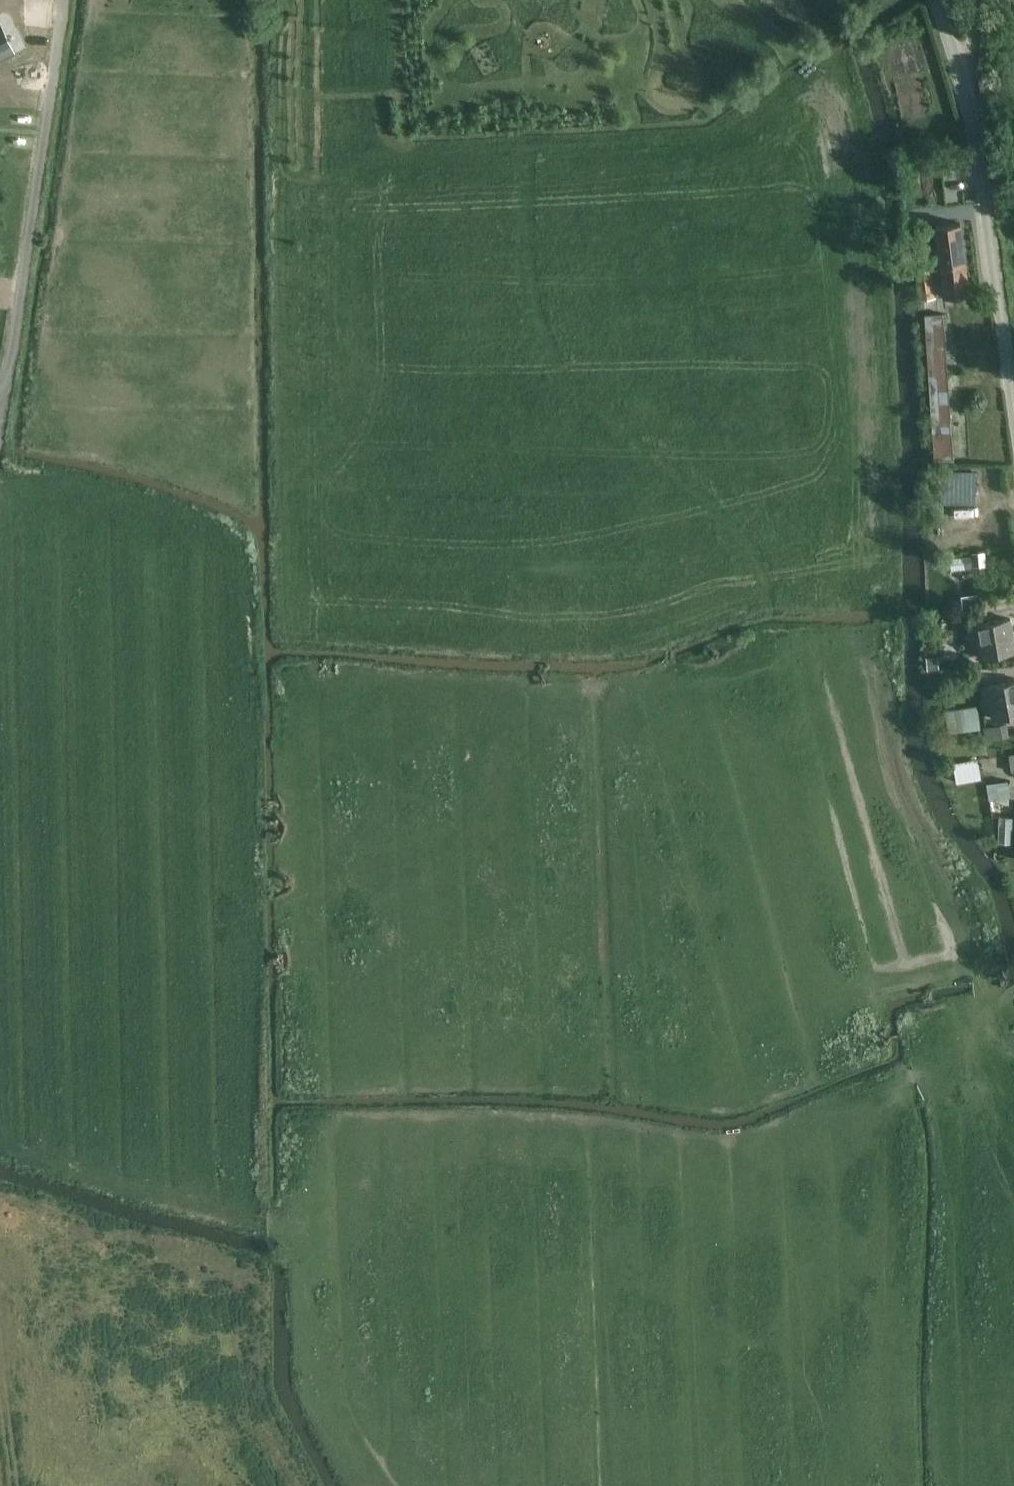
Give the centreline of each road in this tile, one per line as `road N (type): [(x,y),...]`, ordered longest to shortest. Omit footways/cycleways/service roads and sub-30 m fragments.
road 1 (unclassified): [(1013,411),(984,188),(962,80),(935,0)]

